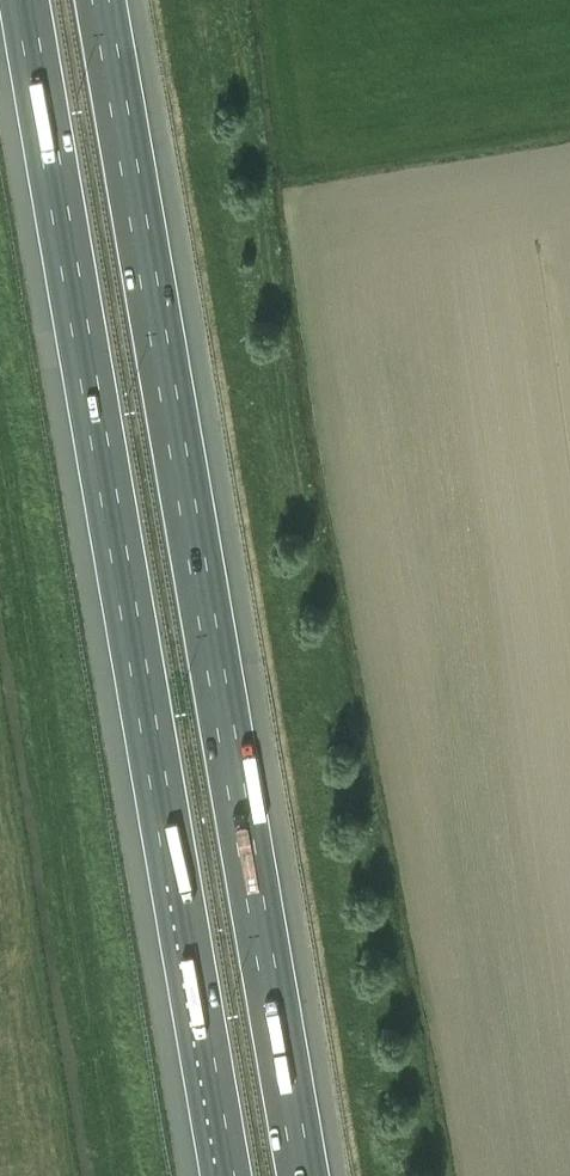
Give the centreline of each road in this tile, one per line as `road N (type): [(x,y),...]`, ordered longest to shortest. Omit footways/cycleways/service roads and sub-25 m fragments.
road 1 (motorway): [(21,0),(227,1175)]
road 2 (motorway): [(301,1175),(100,0)]

